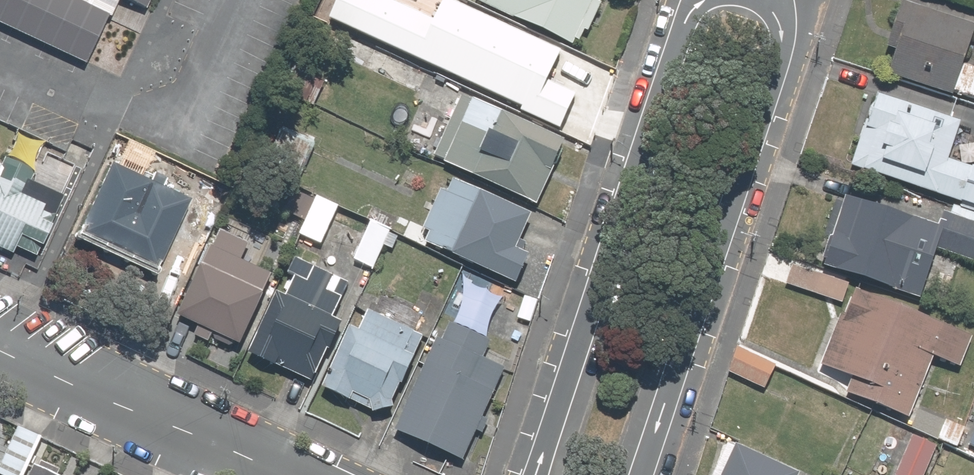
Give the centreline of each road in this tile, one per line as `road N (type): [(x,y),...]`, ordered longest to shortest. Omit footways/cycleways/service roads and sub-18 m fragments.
road 1 (residential): [(777,0),(787,16),(785,43),(639,474)]
road 2 (residential): [(532,474),(693,0)]
road 3 (residential): [(0,348),(281,474)]

